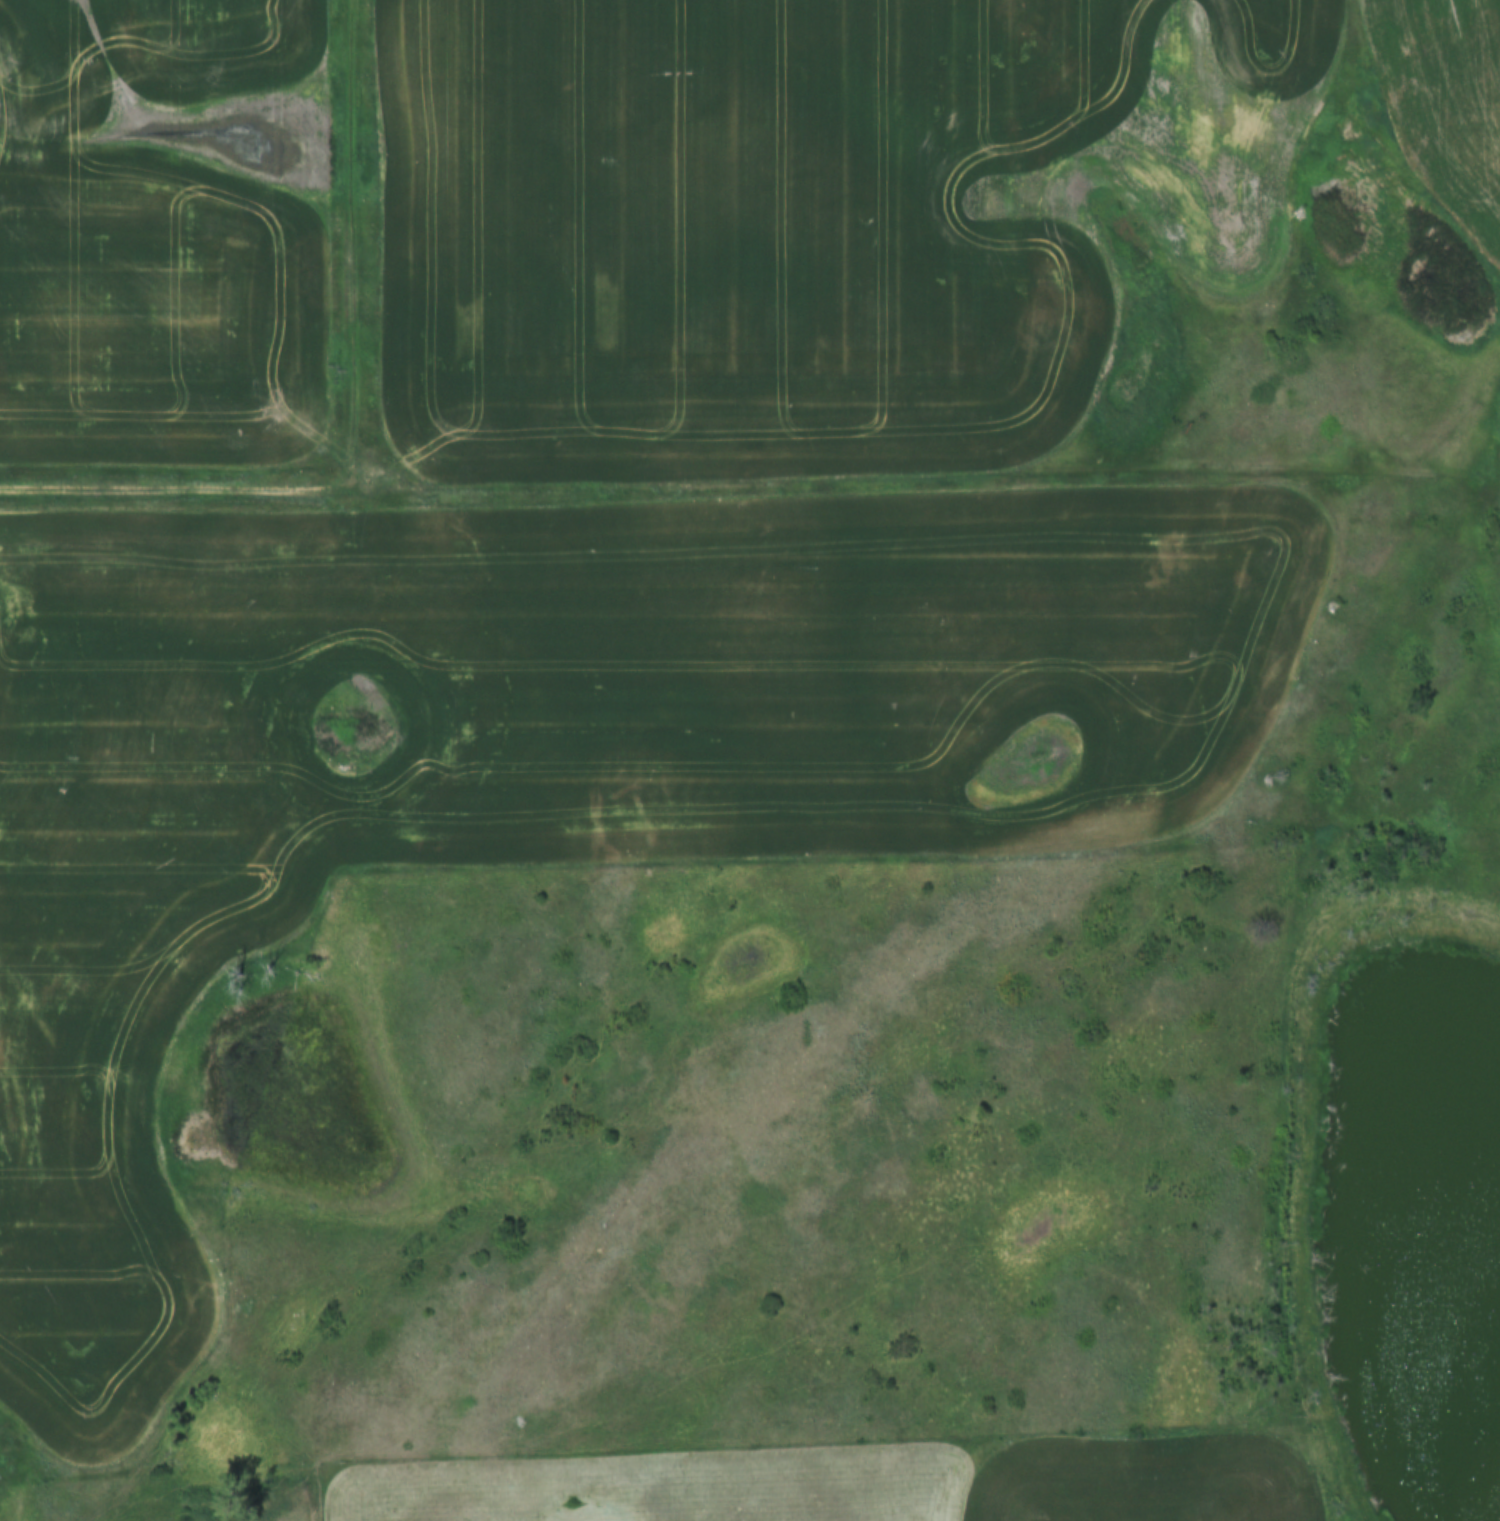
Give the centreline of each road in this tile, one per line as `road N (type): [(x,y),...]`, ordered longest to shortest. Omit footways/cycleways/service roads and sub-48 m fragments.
road 1 (track): [(1499,475),(1297,458),(1043,464),(714,492),(0,482)]
road 2 (track): [(351,0),(351,485)]

